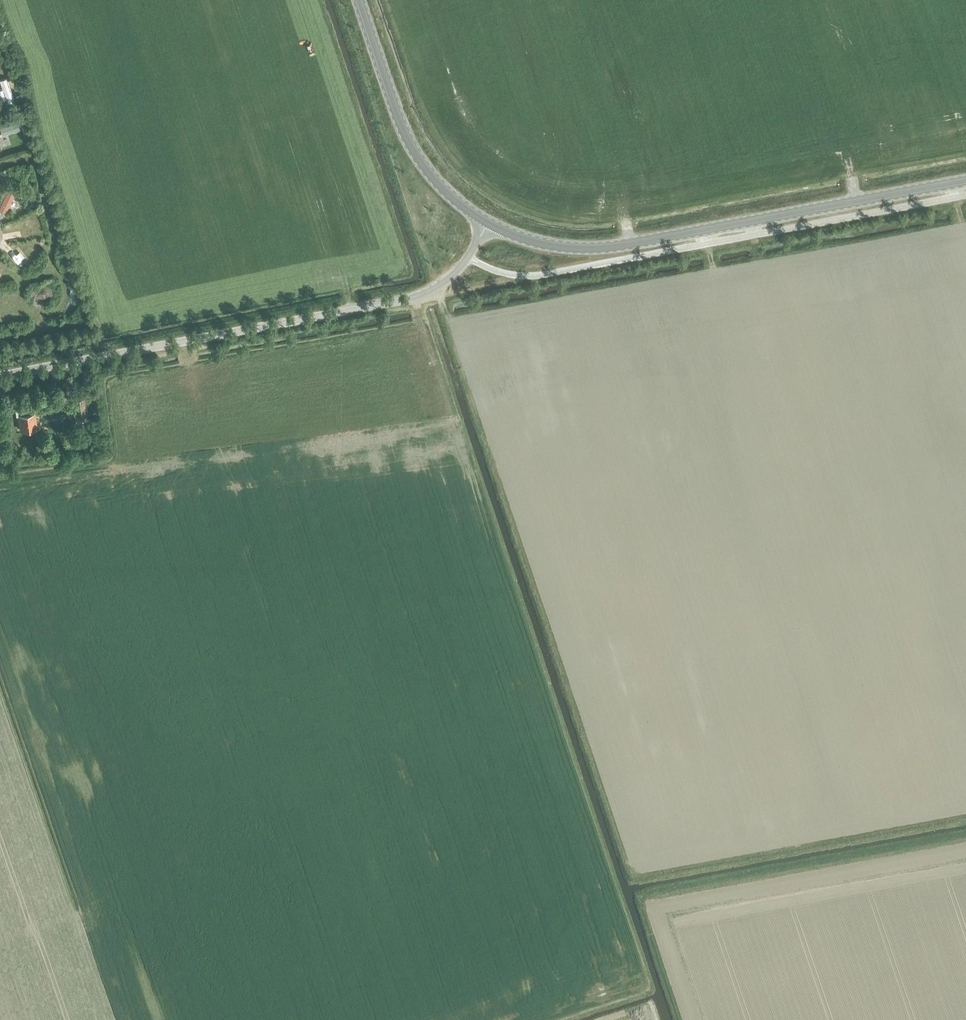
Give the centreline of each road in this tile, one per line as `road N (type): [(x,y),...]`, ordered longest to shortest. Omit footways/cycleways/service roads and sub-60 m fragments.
road 1 (unclassified): [(0,376),(416,296),(450,277),(488,224)]
road 2 (secondary): [(488,224),(546,244),(611,247),(965,181)]
road 3 (track): [(965,838),(640,901),(680,1019)]
road 4 (secondary): [(358,0),(413,152),(488,224)]

